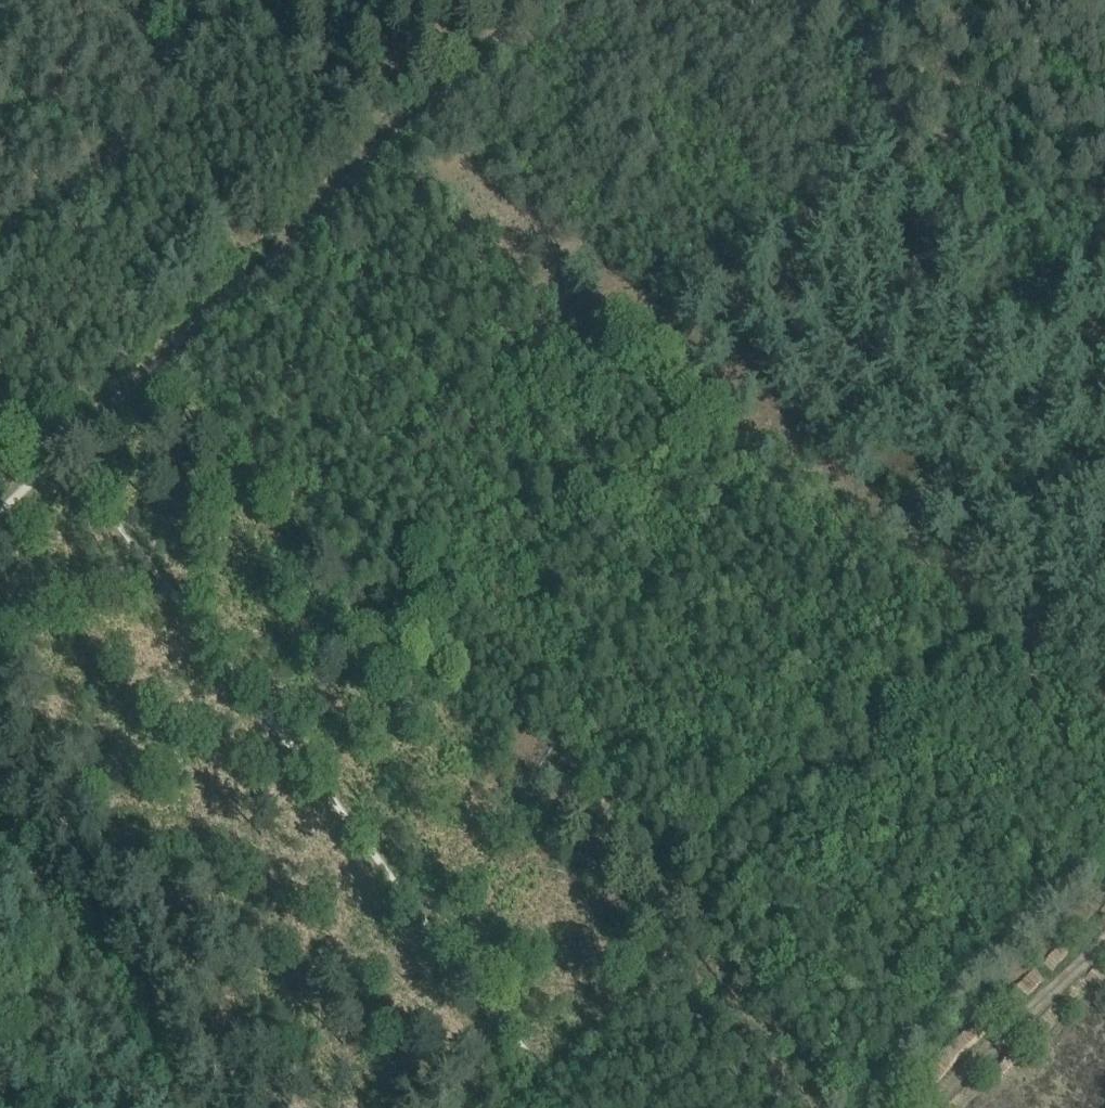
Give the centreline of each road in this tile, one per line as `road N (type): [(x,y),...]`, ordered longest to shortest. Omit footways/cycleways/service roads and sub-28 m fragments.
road 1 (track): [(52,452),(530,0)]
road 2 (track): [(266,248),(143,0)]
road 3 (track): [(928,1107),(1104,946)]

